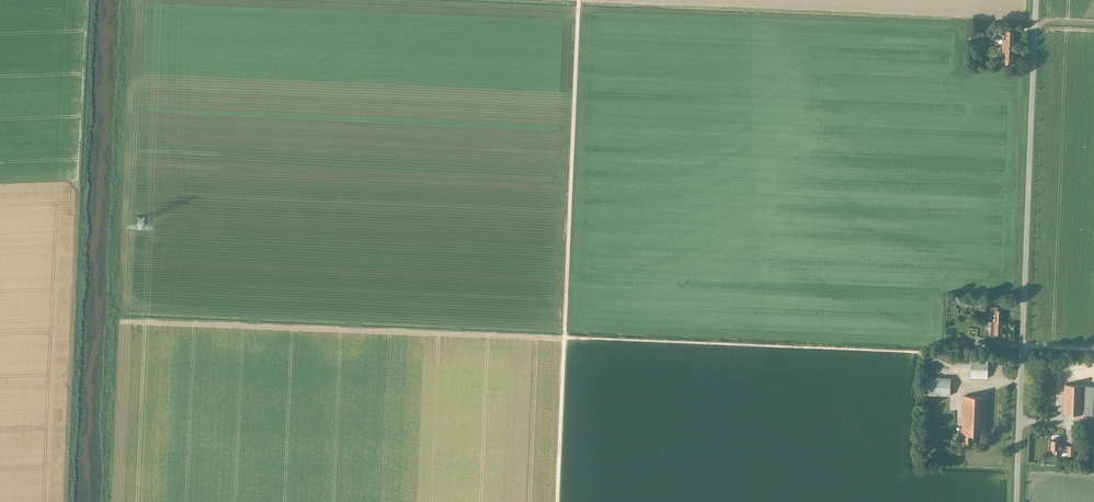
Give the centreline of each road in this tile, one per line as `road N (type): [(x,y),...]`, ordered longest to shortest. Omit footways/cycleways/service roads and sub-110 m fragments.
road 1 (unclassified): [(1016,501),(1036,0)]

